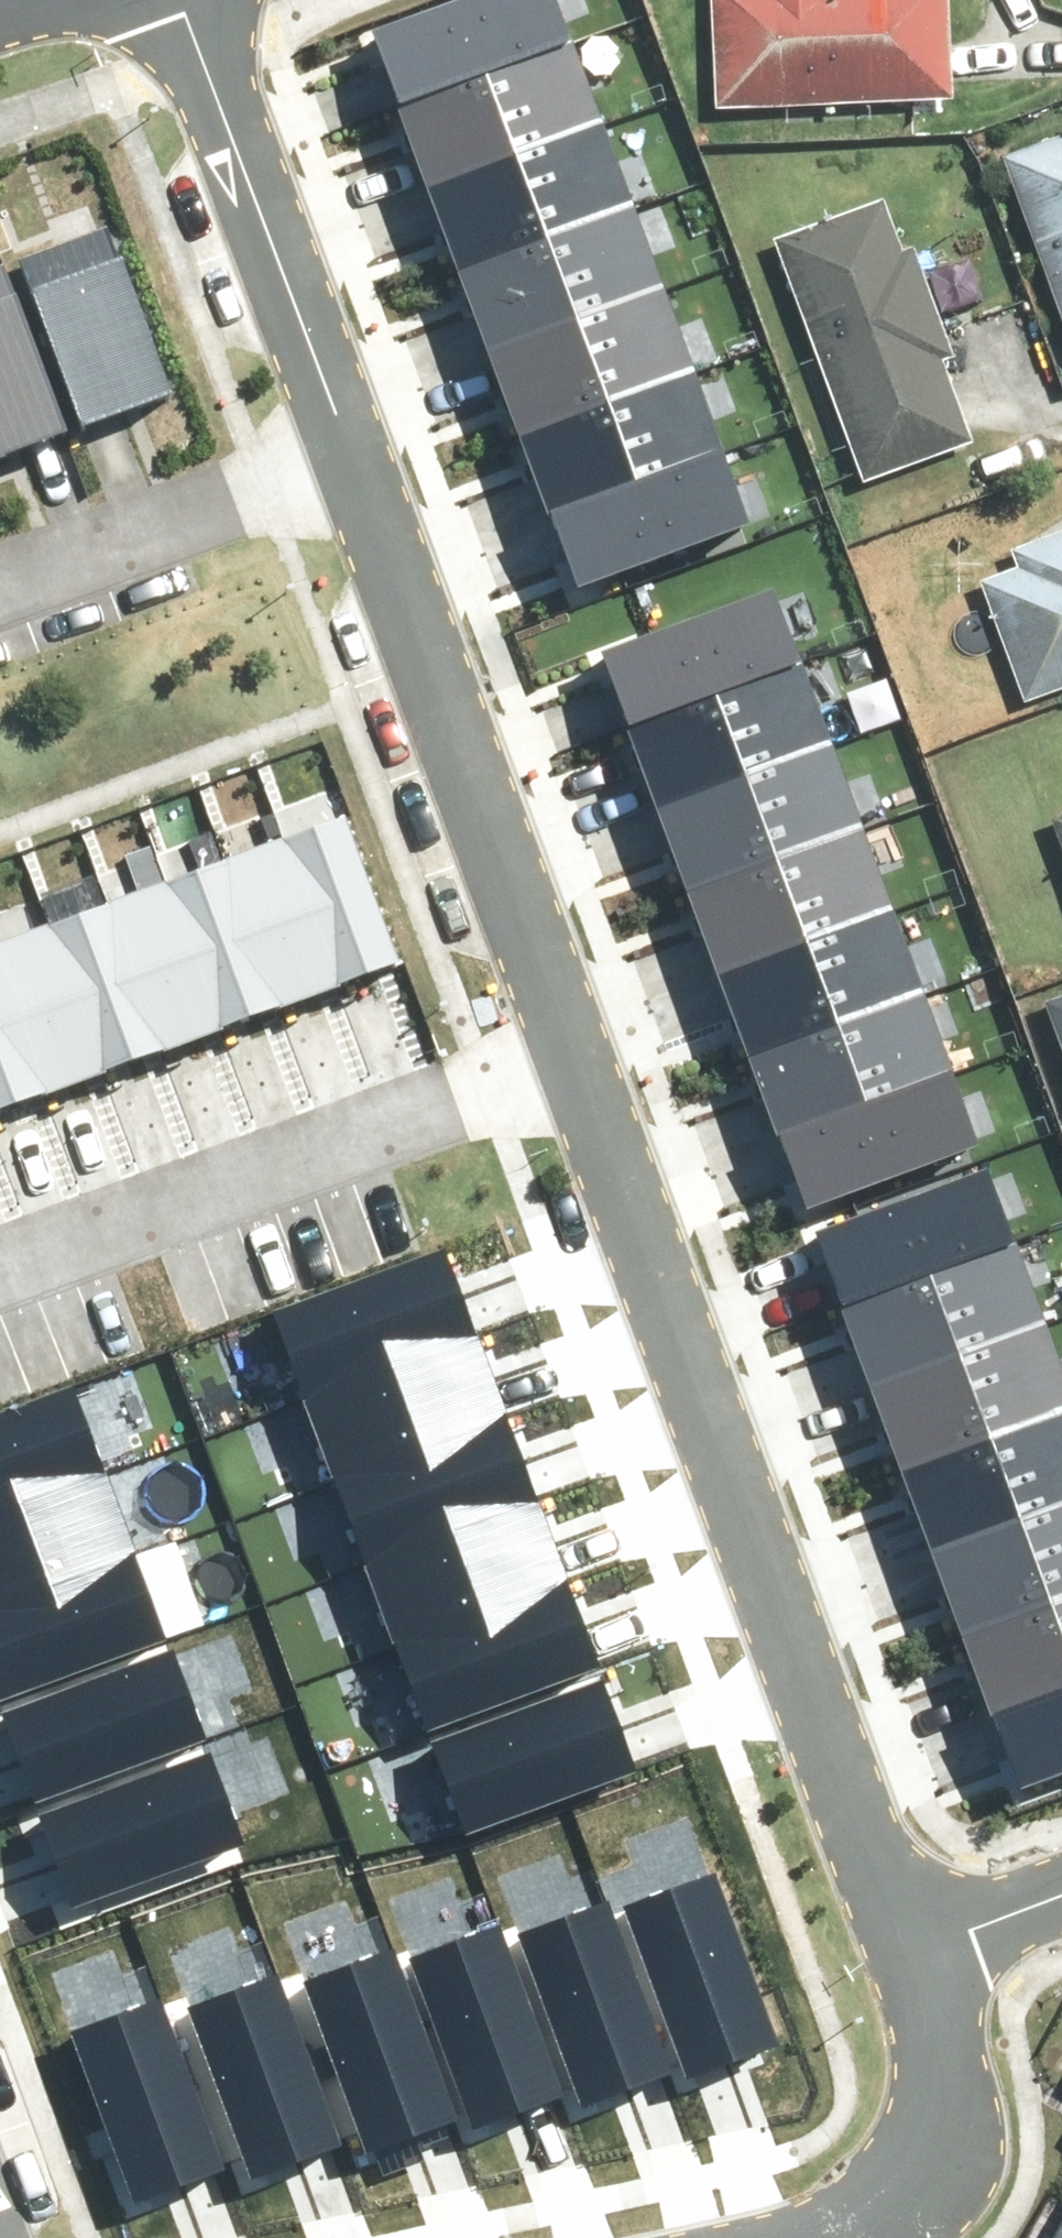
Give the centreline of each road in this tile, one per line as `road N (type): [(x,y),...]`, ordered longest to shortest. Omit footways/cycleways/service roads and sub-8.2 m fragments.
road 1 (residential): [(894,1921),(556,1020)]
road 2 (residential): [(556,1020),(342,419)]
road 3 (residential): [(556,1020),(0,1231)]
road 4 (residential): [(342,419),(182,0)]
road 5 (residential): [(720,2237),(812,2216),(872,2180),(916,2108),(925,2027),(894,1921)]
road 6 (residential): [(342,419),(0,543)]
road 7 (residential): [(894,1921),(1061,1865)]

